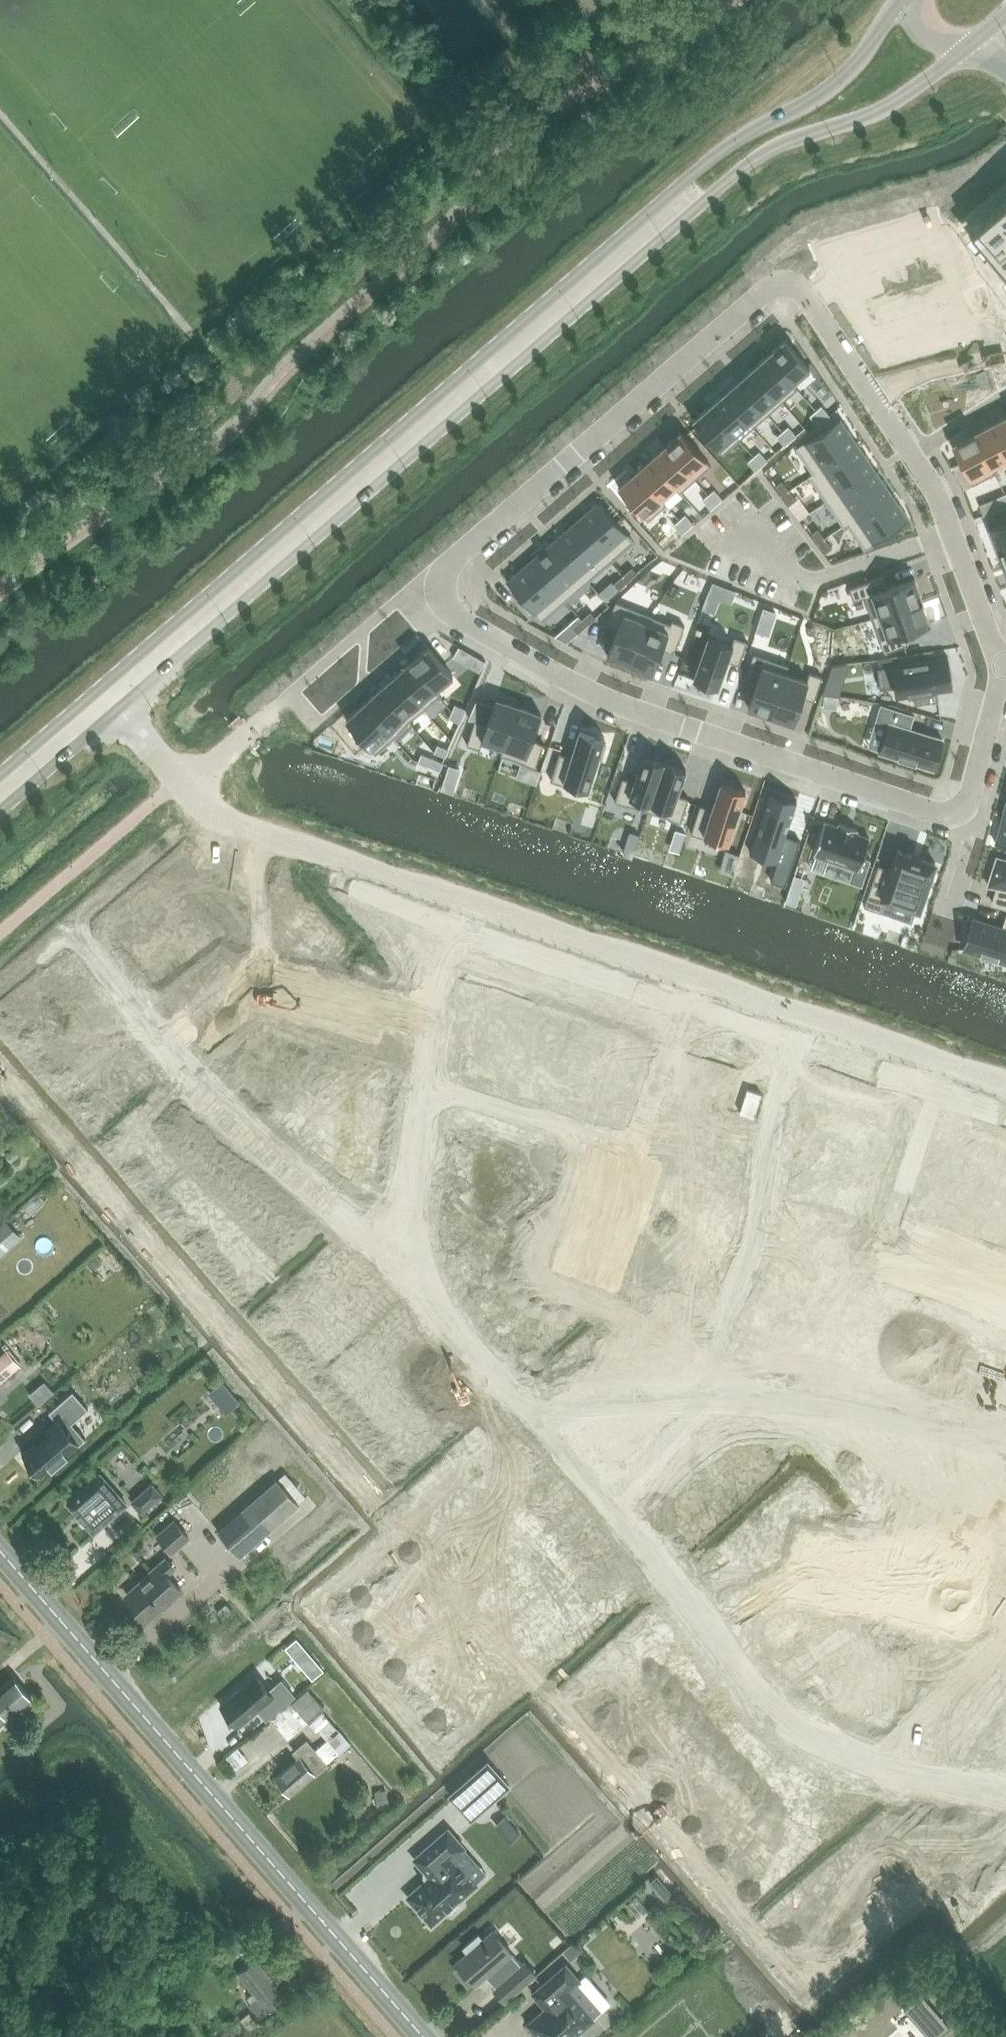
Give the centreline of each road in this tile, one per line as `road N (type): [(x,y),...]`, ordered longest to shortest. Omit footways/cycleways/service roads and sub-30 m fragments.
road 1 (secondary): [(900,0),(833,89),(715,156),(0,776)]
road 2 (residential): [(871,390),(804,298),(771,293),(438,575),(436,590),(448,607),(580,687),(967,818)]
road 3 (secondary): [(117,712),(751,165),(893,104),(968,47)]
road 4 (residential): [(1005,1788),(842,1747),(743,1658),(404,1254)]
road 5 (residential): [(804,1021),(760,1181),(687,1388),(1005,1451)]
road 6 (tertiary): [(423,2036),(0,1550)]
road 7 (residential): [(691,982),(634,1147),(427,1083)]
road 8 (residential): [(166,1036),(70,921),(210,811)]
road 9 (residential): [(404,1254),(231,1111),(166,1036)]
road 10 (residential): [(1005,661),(943,501),(871,390)]
road 11 (residential): [(434,1027),(252,975),(166,1036)]
road 12 (residential): [(210,811),(451,898)]
road 13 (residential): [(451,898),(691,982)]
road 14 (residential): [(804,1021),(1005,1090)]
road 15 (residential): [(404,1254),(427,1083)]
road 16 (secondary): [(0,812),(117,712)]
road 17 (residential): [(967,818),(1005,669)]
road 18 (residential): [(871,390),(1005,373)]
road 19 (residential): [(434,1027),(451,898)]

